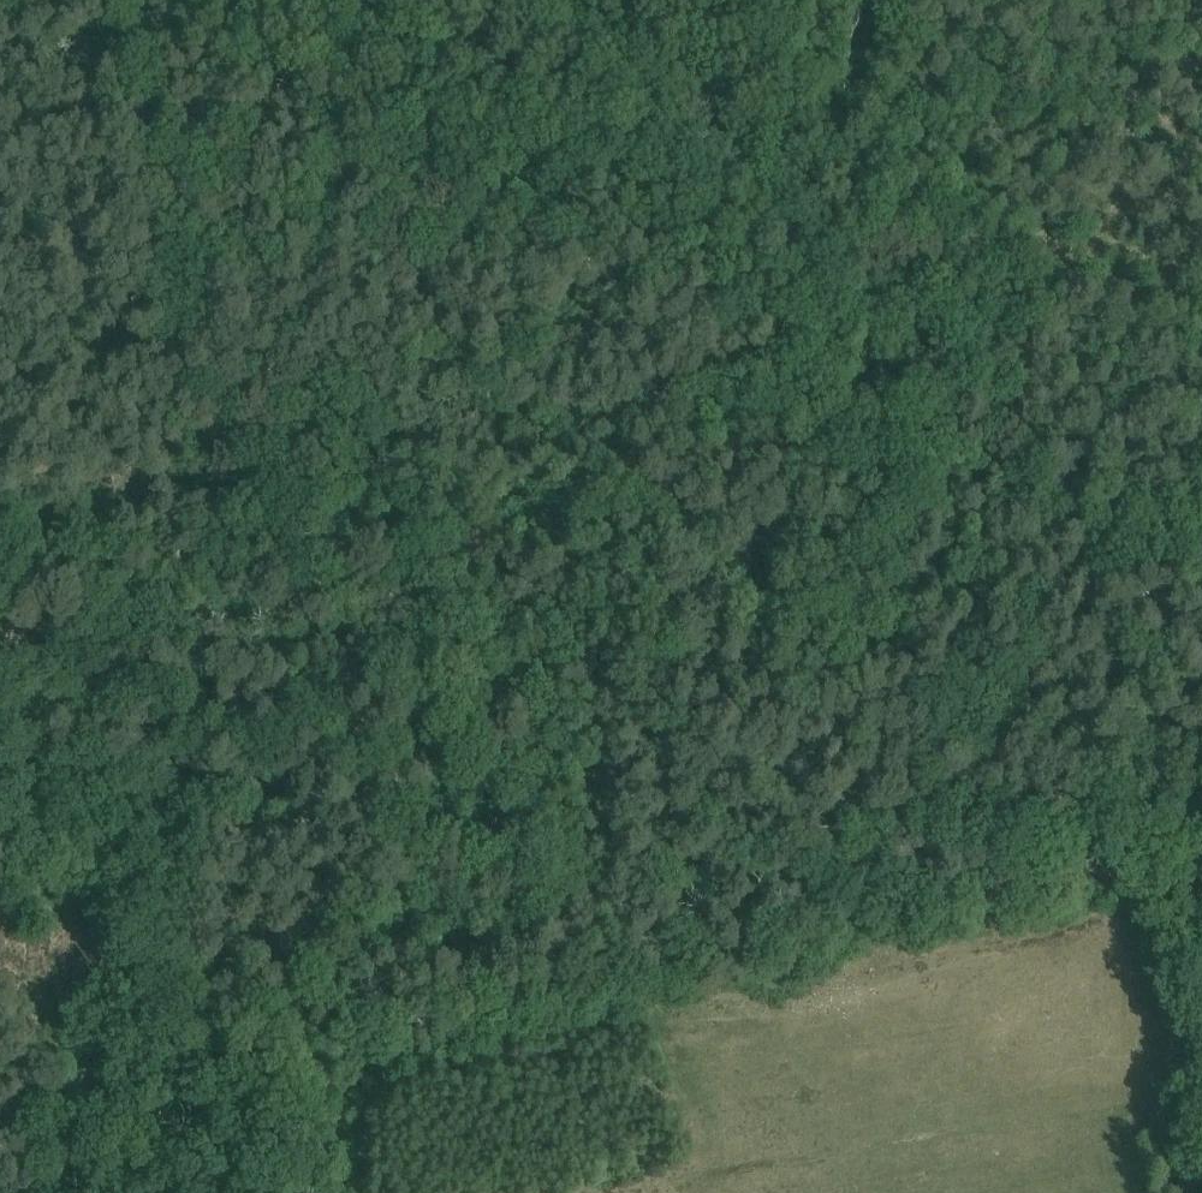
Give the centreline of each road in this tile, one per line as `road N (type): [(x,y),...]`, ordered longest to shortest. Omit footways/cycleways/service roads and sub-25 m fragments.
road 1 (track): [(541,923),(634,947),(712,942),(1058,876),(1173,878)]
road 2 (track): [(0,633),(132,709),(293,751),(337,791)]
road 3 (track): [(337,791),(469,916)]

